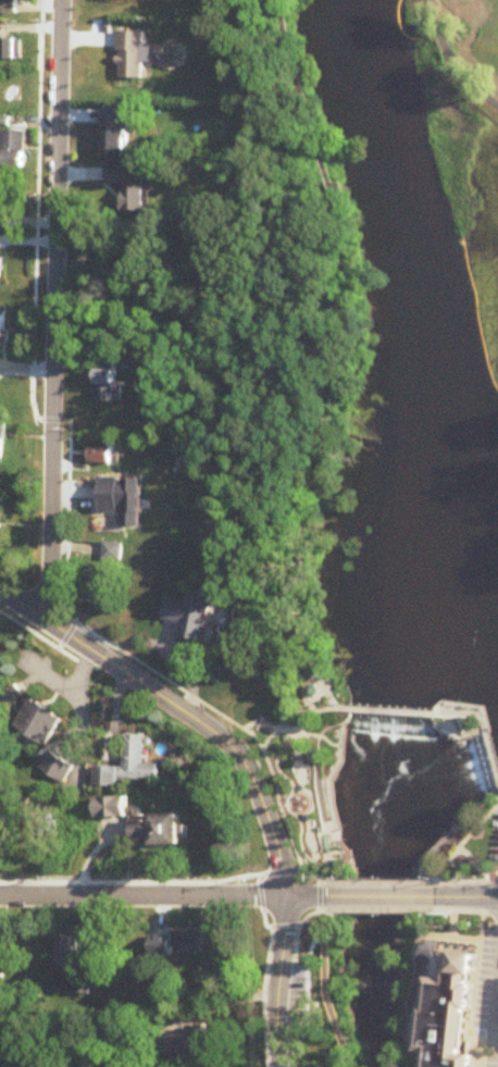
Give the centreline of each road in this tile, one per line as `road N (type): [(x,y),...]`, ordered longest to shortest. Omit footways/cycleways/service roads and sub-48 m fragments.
road 1 (residential): [(49,625),(59,0)]
road 2 (residential): [(332,896),(0,897)]
road 3 (residential): [(99,656),(197,721),(251,779)]
road 4 (residential): [(287,897),(274,1001),(279,1066)]
road 5 (residential): [(251,779),(287,897)]

